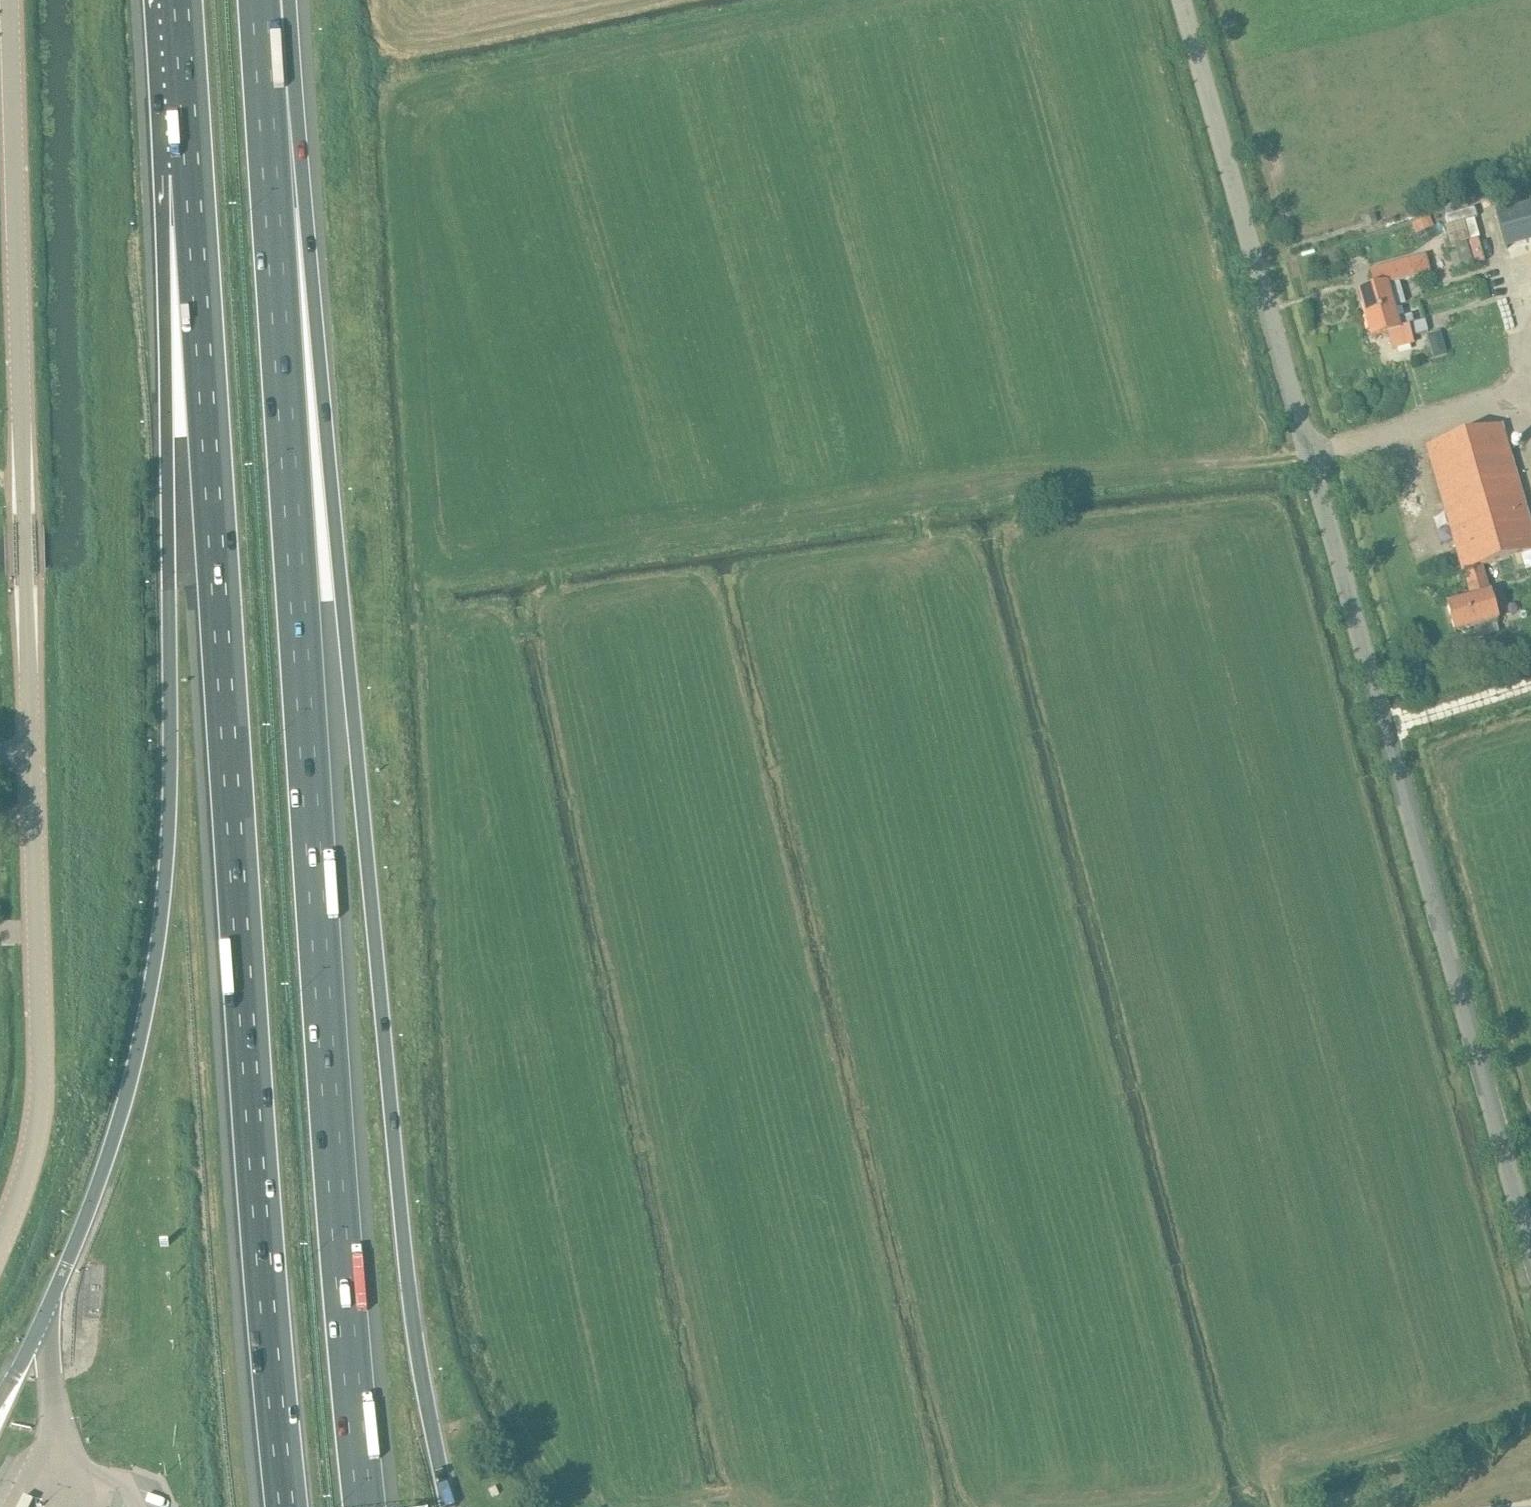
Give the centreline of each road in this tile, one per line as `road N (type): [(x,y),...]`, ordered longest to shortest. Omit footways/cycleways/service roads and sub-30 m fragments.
road 1 (motorway): [(448,1506),(404,1281),(343,586),(267,104)]
road 2 (motorway): [(360,1506),(267,104)]
road 3 (motorway): [(193,169),(289,1506)]
road 4 (tertiary): [(0,1221),(26,1147),(37,1051),(1,0)]
road 5 (motorway): [(193,169),(170,527),(172,822),(157,965),(135,1071),(52,1305)]
road 6 (unclassified): [(1395,738),(1191,0)]
road 7 (unclassified): [(1530,1253),(1395,738)]
road 8 (motorway): [(183,0),(193,169)]
road 9 (unclassified): [(1395,738),(1530,697)]

